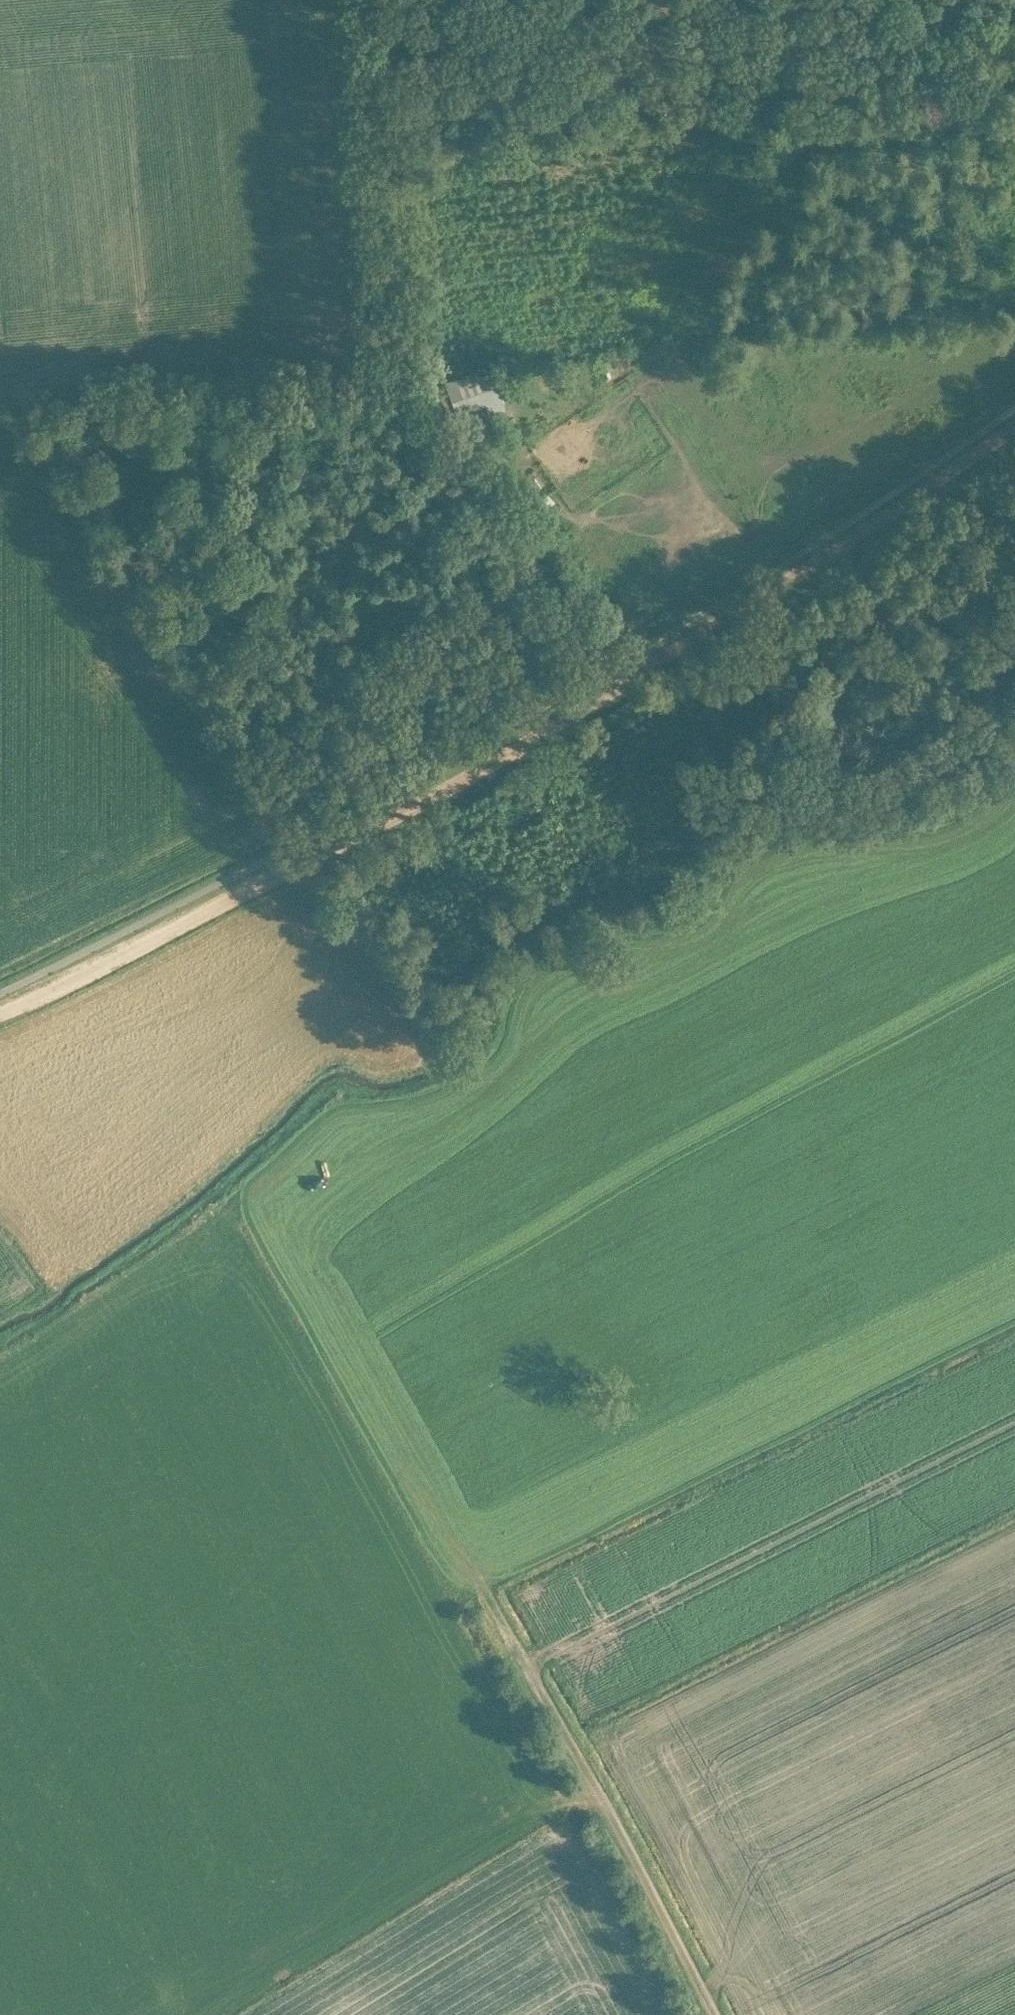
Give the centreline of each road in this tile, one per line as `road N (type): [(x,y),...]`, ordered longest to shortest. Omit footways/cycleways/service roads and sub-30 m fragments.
road 1 (track): [(0,1011),(484,762),(751,602),(1014,426)]
road 2 (track): [(379,0),(403,198),(402,372),(413,400),(626,679)]
road 3 (track): [(719,2014),(491,1597)]

